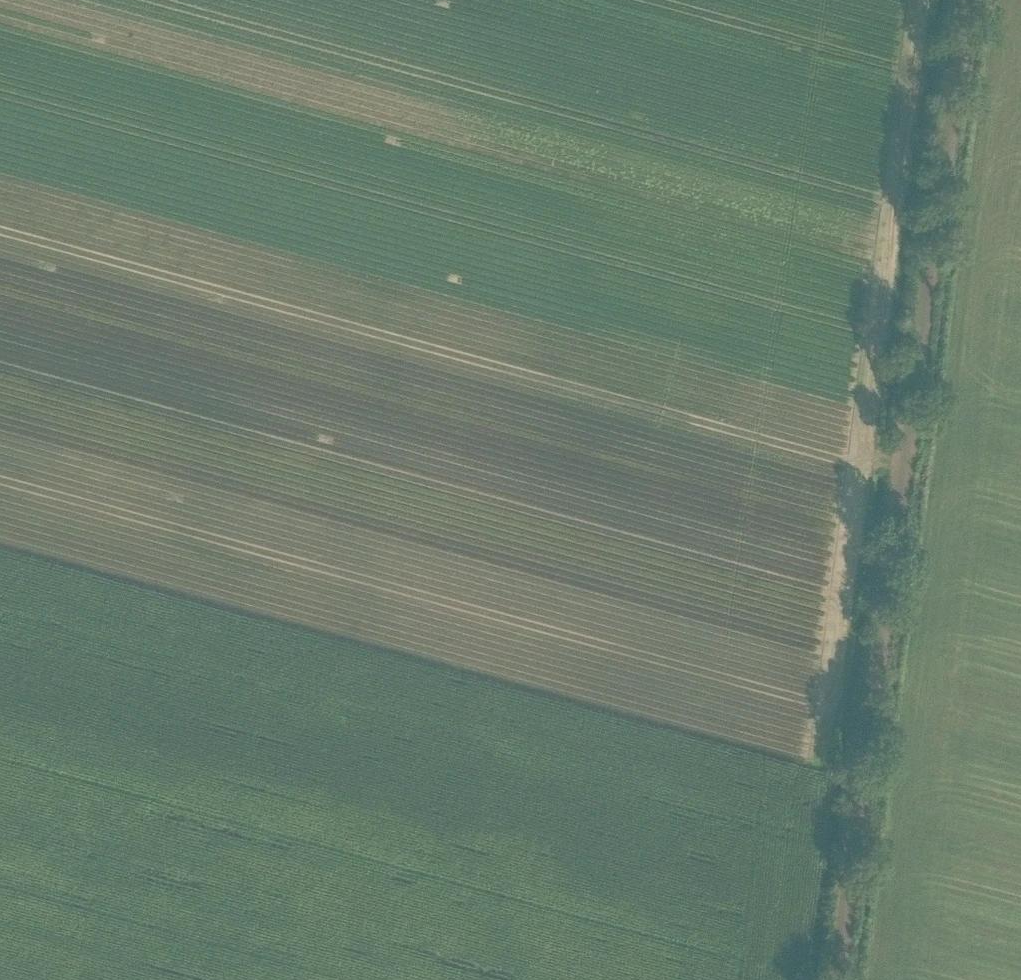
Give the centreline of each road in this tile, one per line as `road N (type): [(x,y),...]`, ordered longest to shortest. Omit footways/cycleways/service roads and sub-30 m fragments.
road 1 (track): [(838,979),(966,0)]

